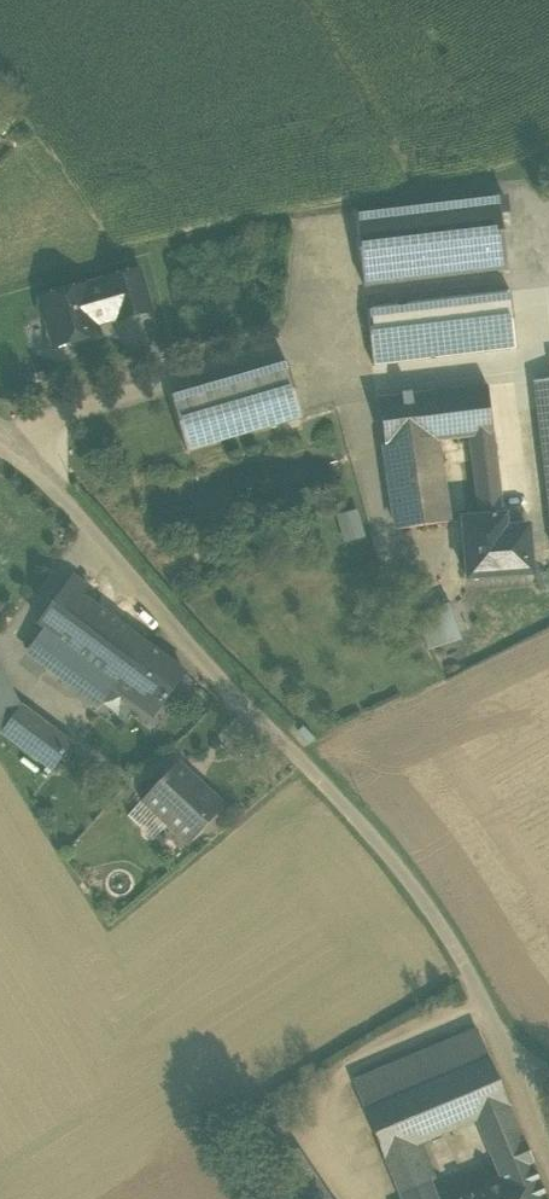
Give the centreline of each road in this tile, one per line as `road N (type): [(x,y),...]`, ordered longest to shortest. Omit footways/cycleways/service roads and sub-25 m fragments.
road 1 (unclassified): [(548,1150),(475,973),(408,881),(13,447)]

